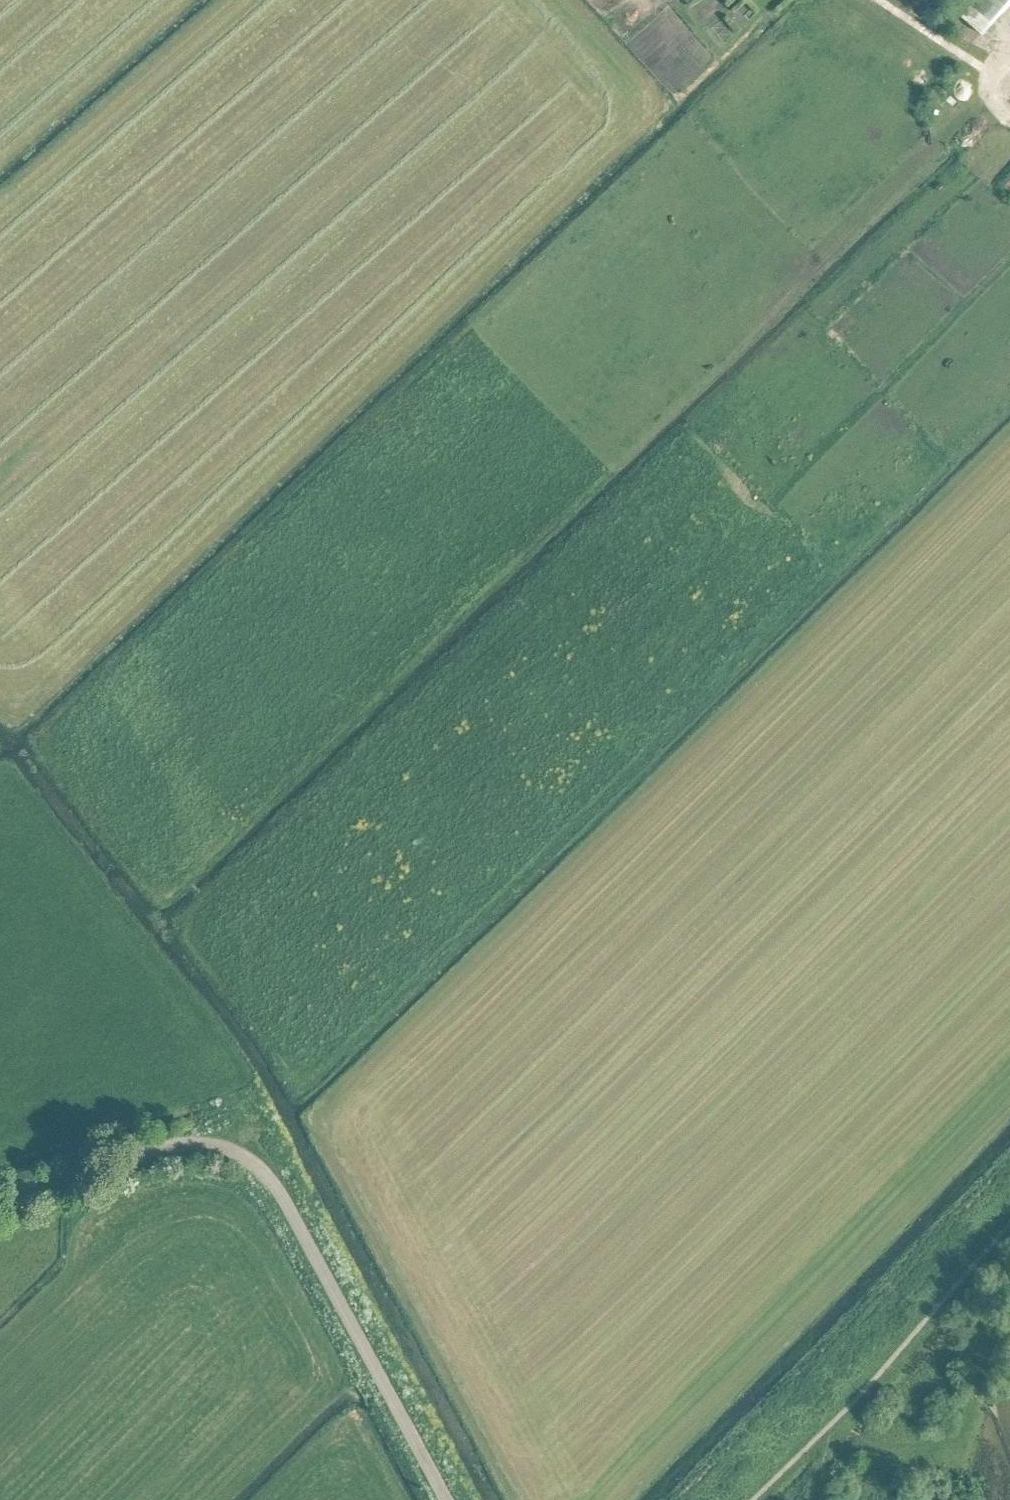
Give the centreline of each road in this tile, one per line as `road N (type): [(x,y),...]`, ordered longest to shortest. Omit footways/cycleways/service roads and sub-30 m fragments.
road 1 (unclassified): [(450,1499),(298,1225),(253,1164),(212,1143),(191,1143),(0,1199)]

